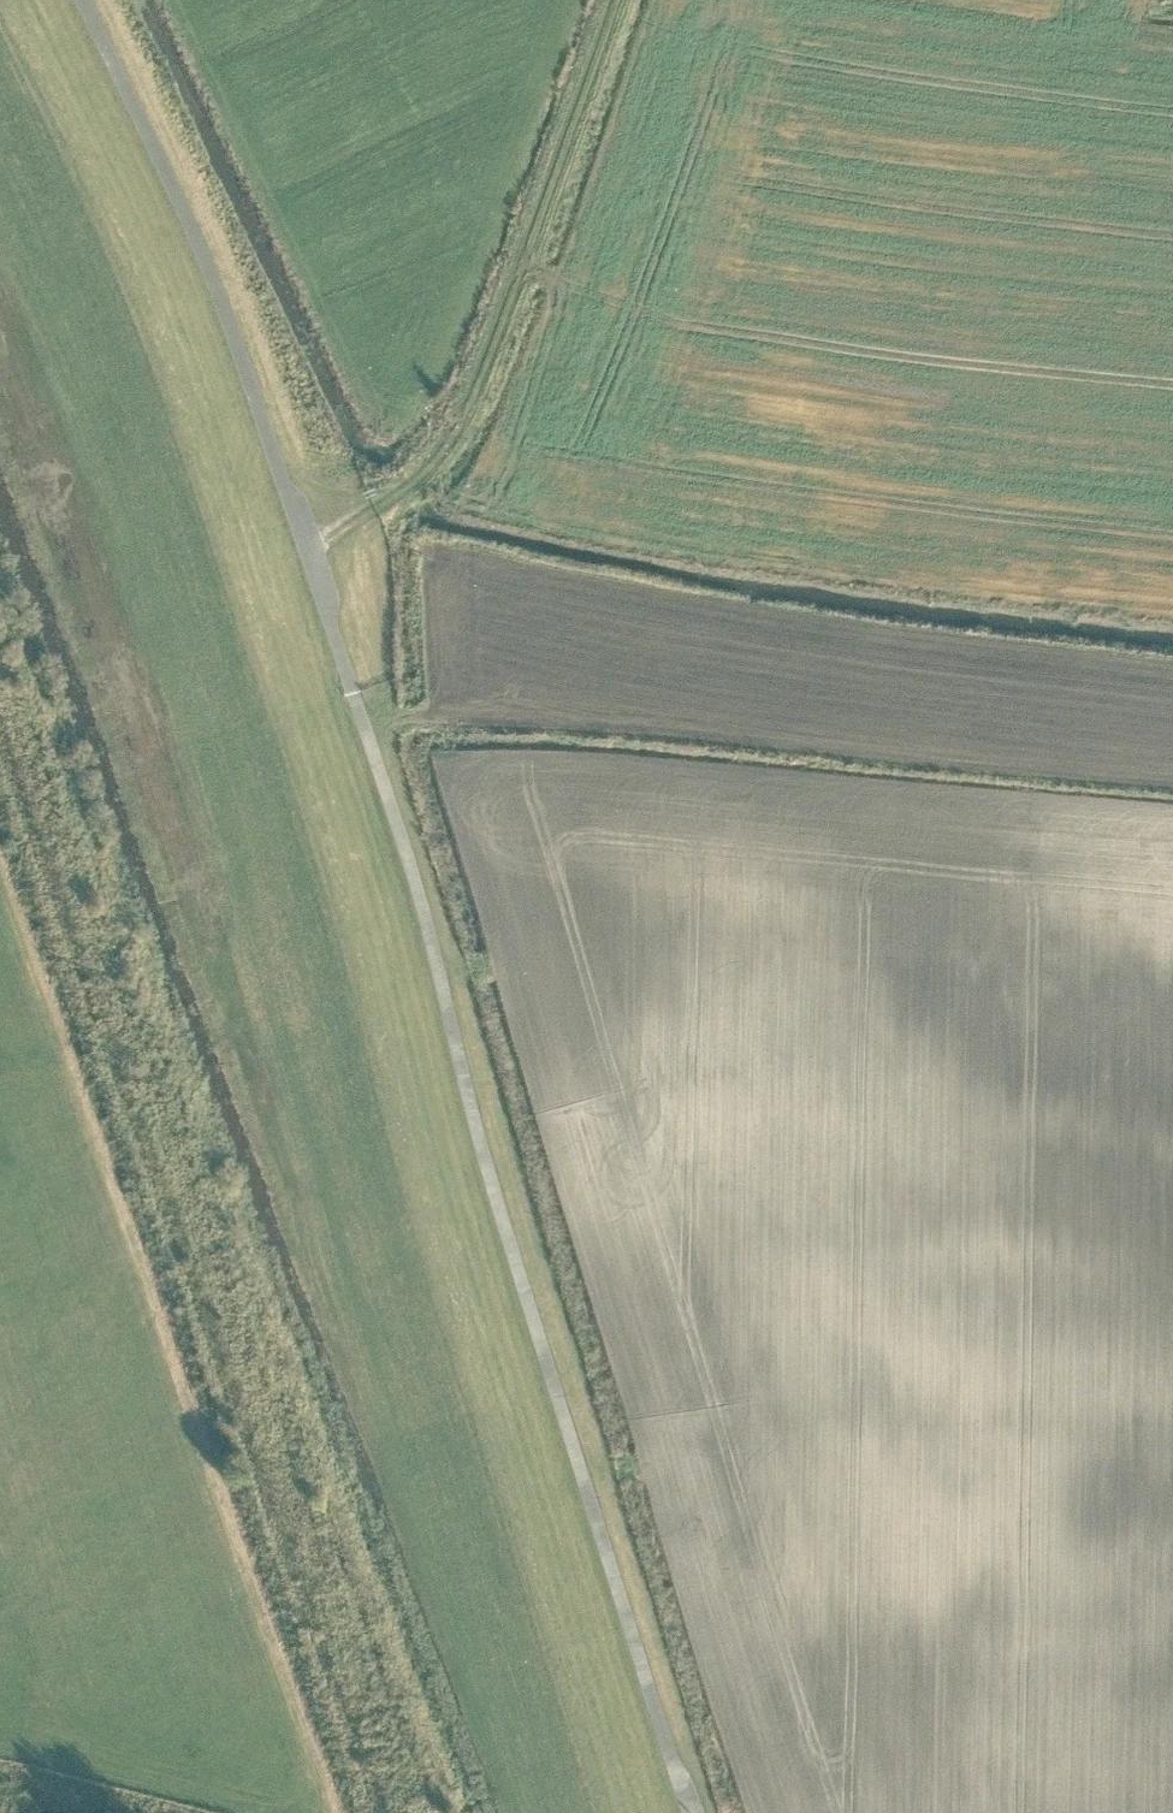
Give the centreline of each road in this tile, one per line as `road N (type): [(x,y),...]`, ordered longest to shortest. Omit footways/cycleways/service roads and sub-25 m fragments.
road 1 (track): [(689,1812),(478,1141),(412,872),(310,549),(211,282),(80,0)]
road 2 (track): [(612,0),(504,330),(452,443),(405,490),(310,549)]

